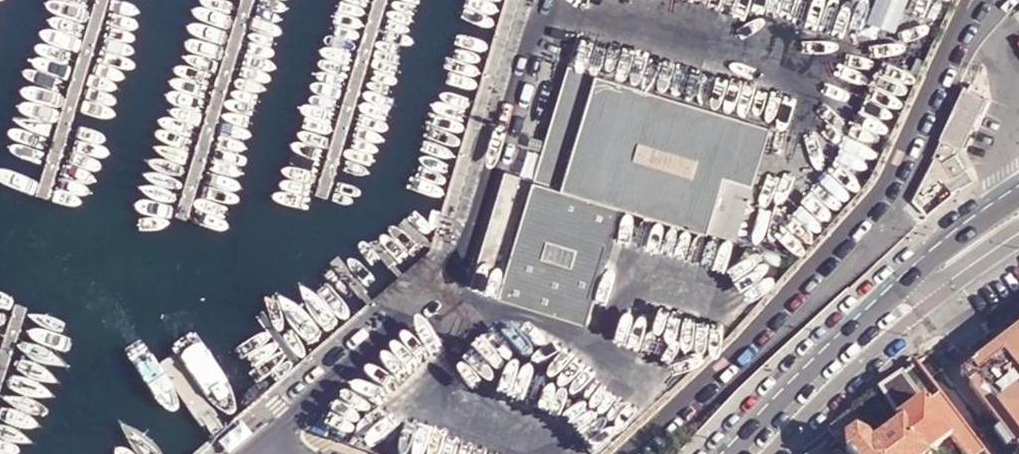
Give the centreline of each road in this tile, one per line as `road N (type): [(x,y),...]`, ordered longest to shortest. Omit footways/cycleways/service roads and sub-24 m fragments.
road 1 (tertiary): [(1018,199),(882,305),(735,453)]

